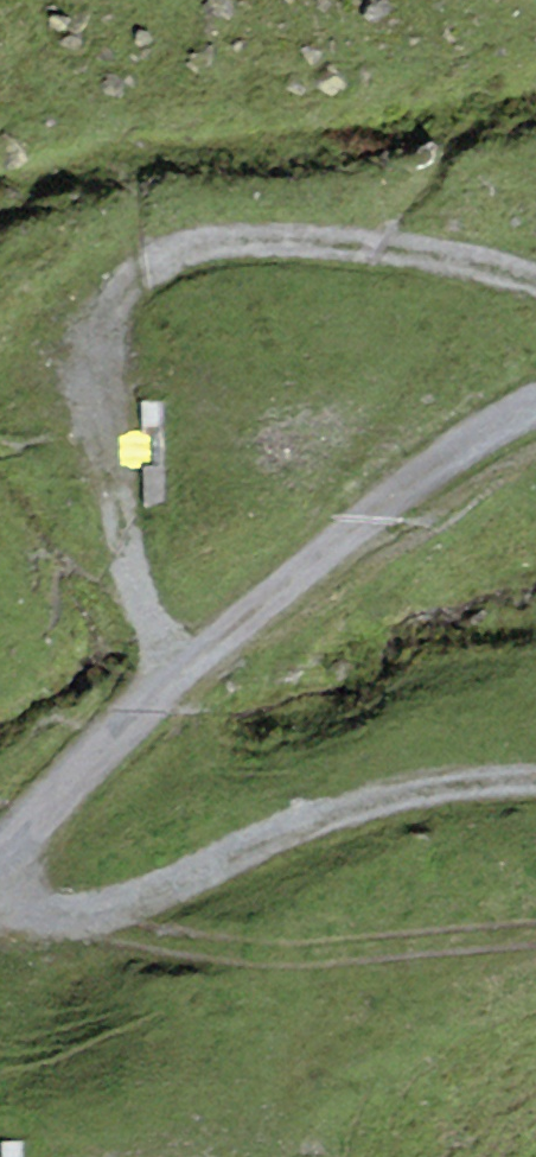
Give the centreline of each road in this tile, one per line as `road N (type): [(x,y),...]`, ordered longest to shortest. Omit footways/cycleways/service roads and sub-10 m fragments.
road 1 (track): [(168,669),(100,449),(96,395),(105,328),(130,286),(179,249),(281,241),(388,248),(535,293)]
road 2 (track): [(535,404),(495,422),(230,610),(0,849)]
road 3 (track): [(535,791),(444,792),(119,918),(64,923),(0,897)]

